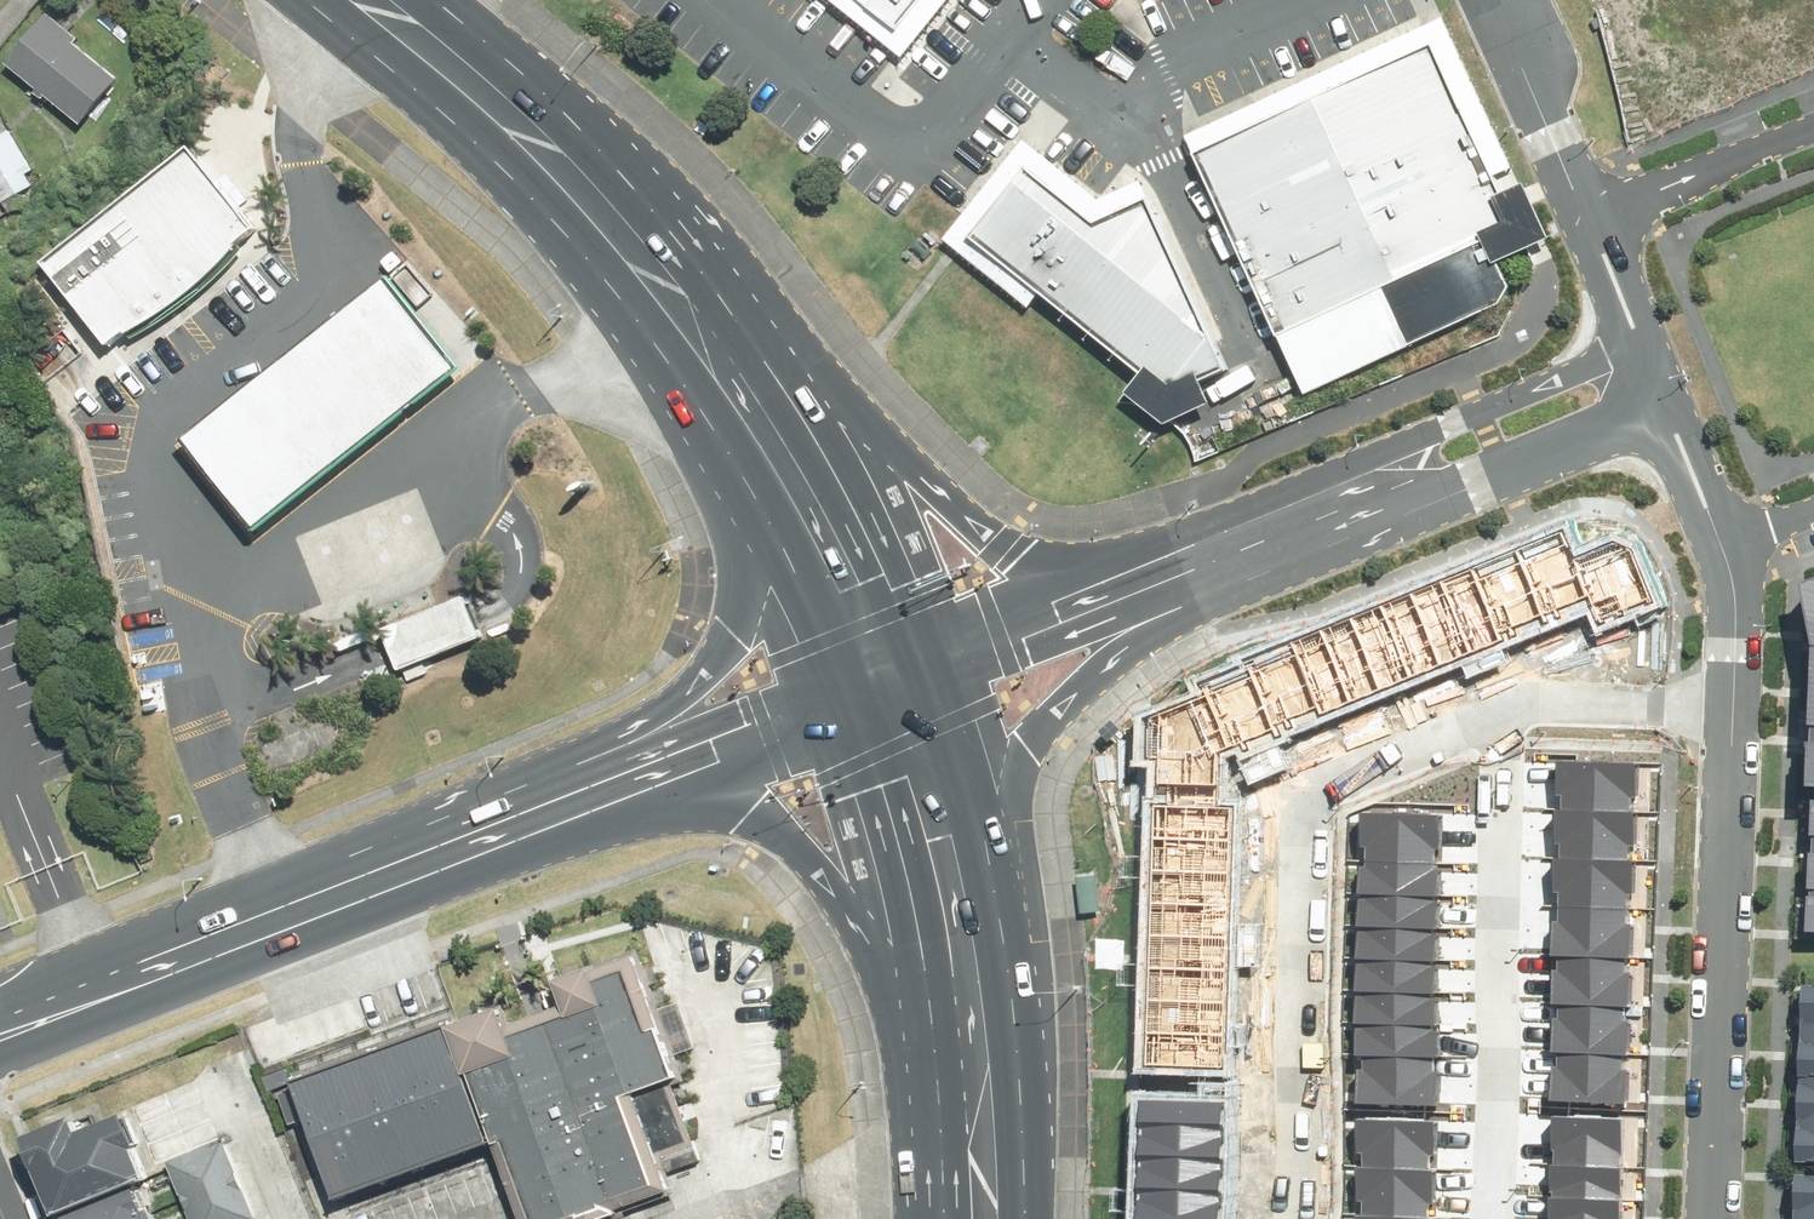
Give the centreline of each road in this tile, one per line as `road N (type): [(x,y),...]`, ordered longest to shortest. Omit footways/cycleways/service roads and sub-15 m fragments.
road 1 (residential): [(1512,701),(1318,783),(1300,1218)]
road 2 (unclassified): [(1078,574),(1651,338)]
road 3 (primary): [(522,827),(674,704),(707,672),(738,620),(746,516),(704,337)]
road 4 (secondary): [(522,827),(0,1034)]
road 5 (unclassified): [(1679,402),(1175,615)]
road 6 (residential): [(1718,1218),(1737,701)]
road 7 (residential): [(1499,1218),(1512,701)]
road 8 (primary): [(364,0),(587,188),(704,337)]
road 9 (primary): [(1175,615),(1092,673),(1015,771),(997,834),(967,1021)]
road 10 (primary): [(704,337),(1002,543),(1078,574)]
road 11 (primary): [(967,1021),(750,813),(683,781),(641,780)]
road 12 (primary): [(704,337),(774,436),(899,678)]
road 13 (residential): [(1651,338),(1593,209),(1813,123)]
road 14 (primary): [(899,678),(923,766),(967,1021)]
road 15 (unclassified): [(1175,615),(899,678)]
road 16 (secondary): [(899,678),(641,780)]
road 17 (residential): [(1737,701),(1512,701)]
road 18 (unclassified): [(899,678),(1078,574)]
road 19 (primary): [(967,1021),(977,1218)]
road 20 (residential): [(302,1218),(228,1052)]
road 21 (residential): [(1737,701),(1735,535)]
road 22 (residential): [(1735,535),(1679,402)]
road 23 (secondary): [(641,780),(522,827)]

